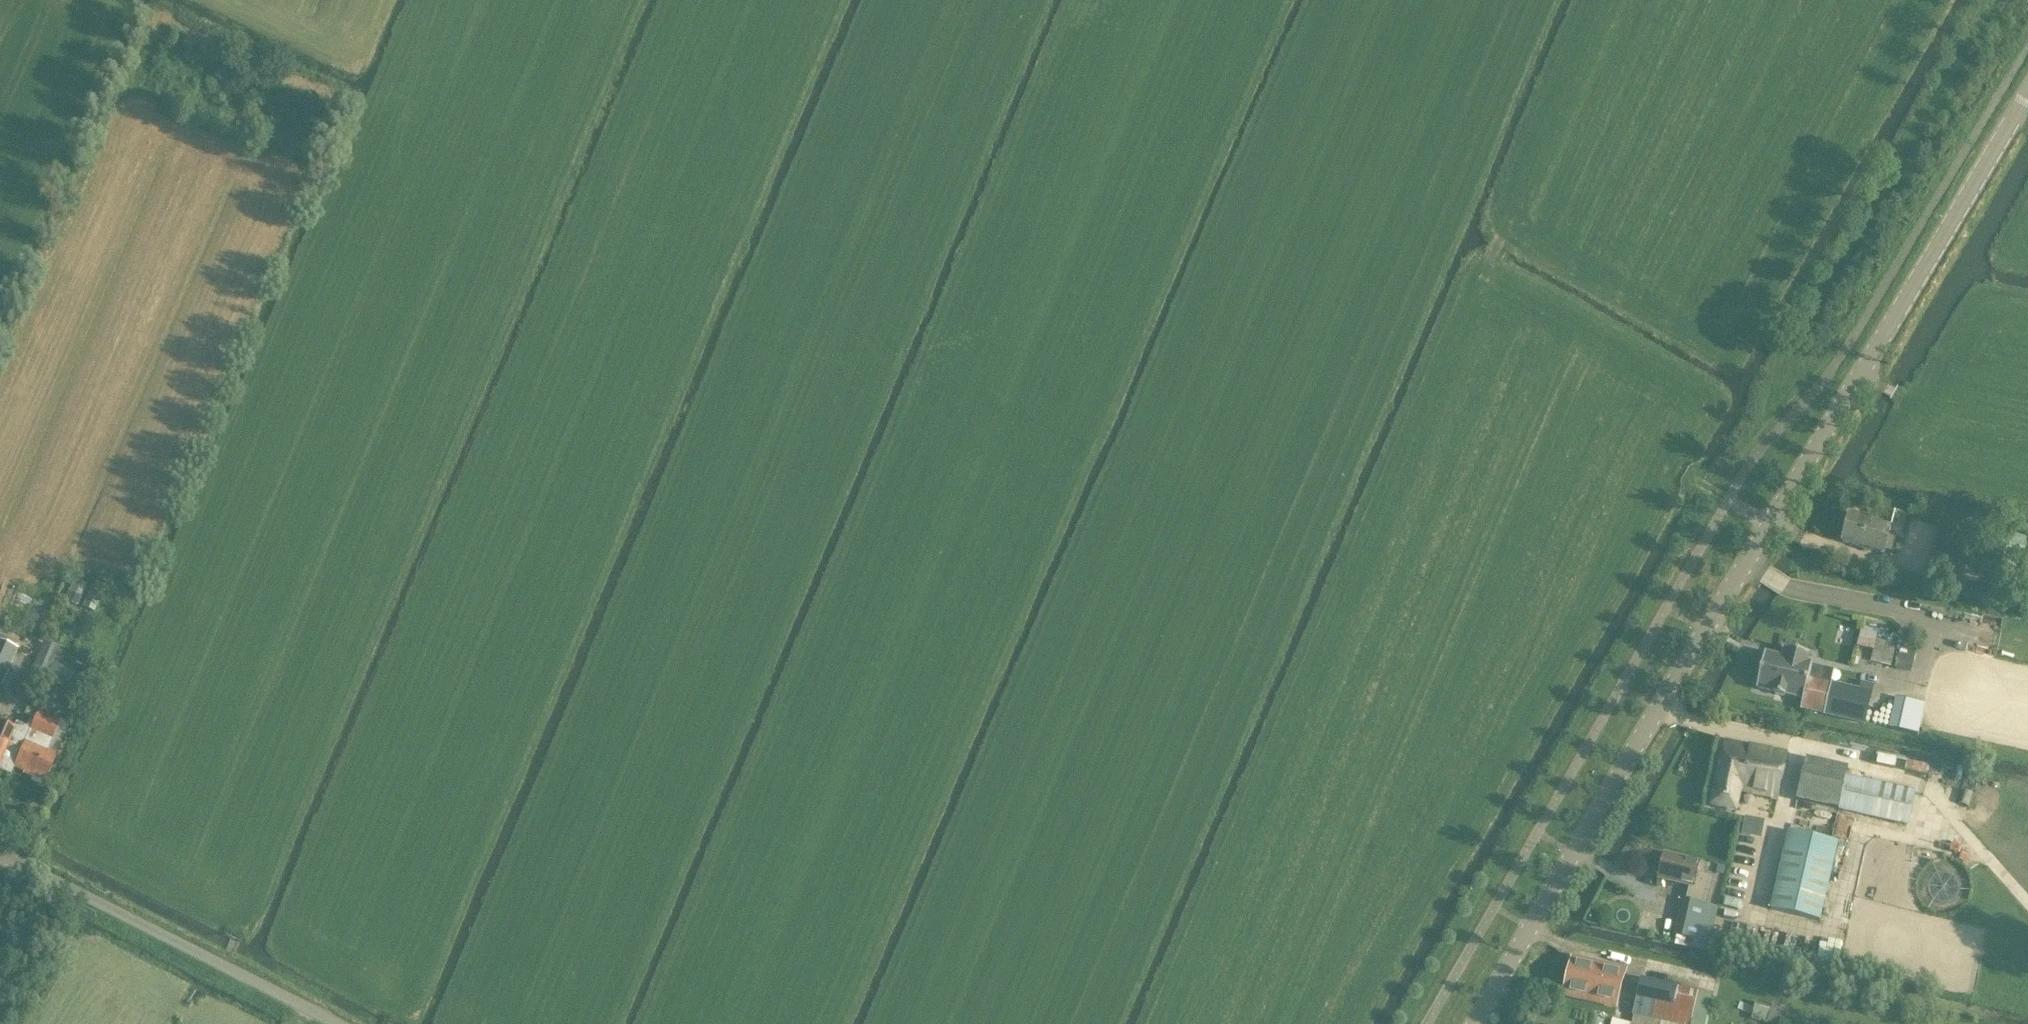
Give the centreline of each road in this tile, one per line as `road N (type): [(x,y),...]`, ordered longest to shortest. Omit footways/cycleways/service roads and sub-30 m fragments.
road 1 (tertiary): [(2027,94),(1474,1023)]
road 2 (unclassified): [(334,1023),(0,854)]

